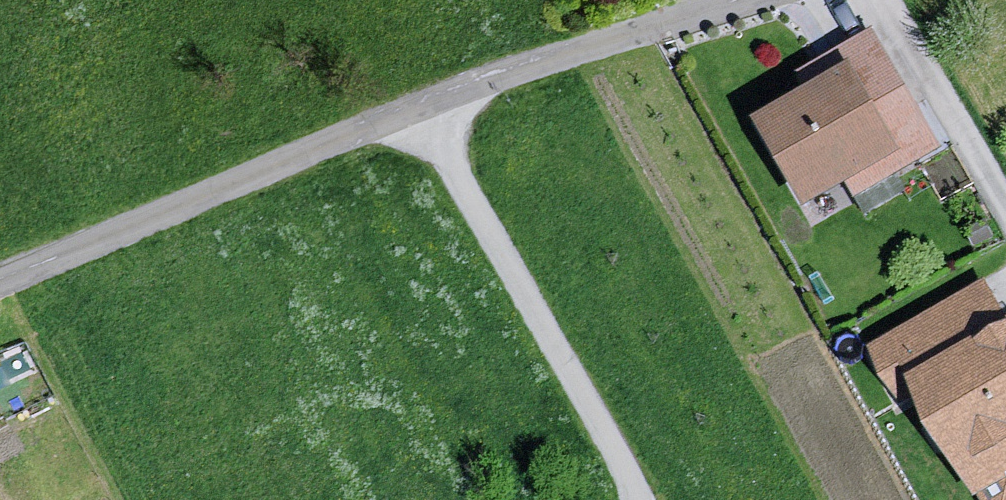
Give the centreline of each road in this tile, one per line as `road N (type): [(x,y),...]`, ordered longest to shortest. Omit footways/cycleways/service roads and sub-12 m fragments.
road 1 (unclassified): [(0,298),(293,175),(418,112)]
road 2 (unclassified): [(418,112),(638,499)]
road 3 (unclassified): [(418,112),(762,0)]

